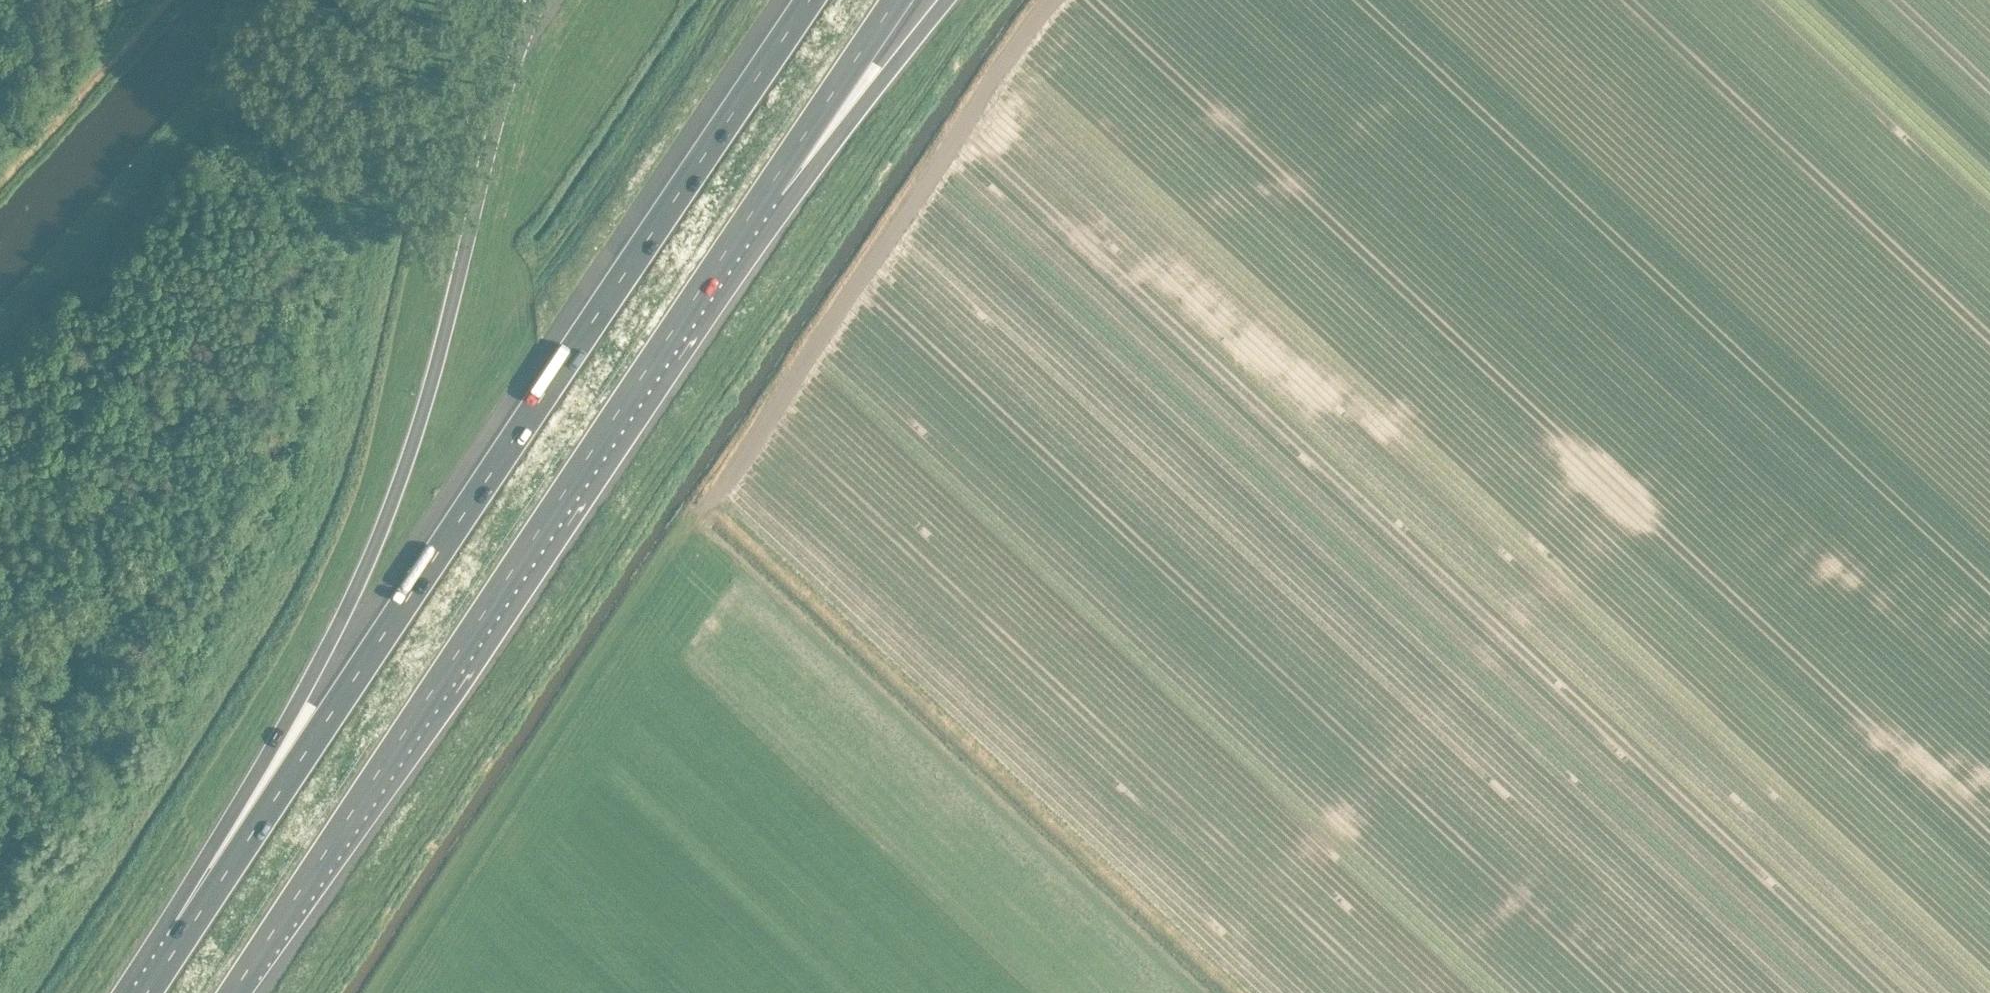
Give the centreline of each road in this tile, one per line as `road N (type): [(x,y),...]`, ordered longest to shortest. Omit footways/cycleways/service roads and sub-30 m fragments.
road 1 (motorway): [(799,0),(169,943)]
road 2 (motorway): [(221,992),(761,185)]
road 3 (motorway): [(500,85),(421,394),(380,517),(169,943)]
road 4 (motorway): [(761,185),(941,0)]
road 5 (motorway): [(761,185),(888,0)]

